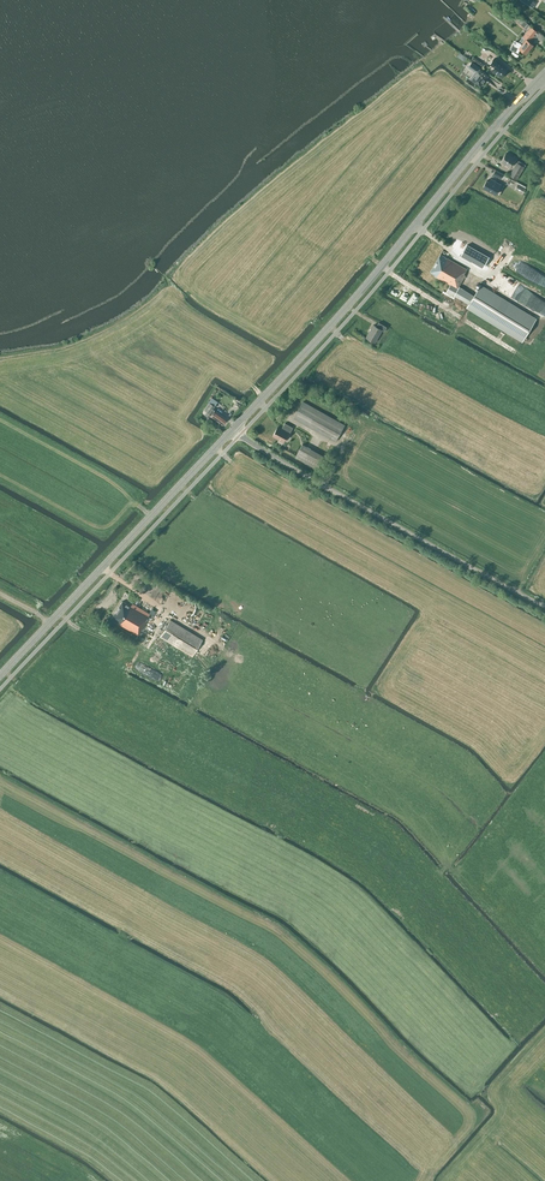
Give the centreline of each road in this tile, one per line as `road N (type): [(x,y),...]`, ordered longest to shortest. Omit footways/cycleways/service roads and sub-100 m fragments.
road 1 (secondary): [(231,432),(544,74)]
road 2 (unclassified): [(544,620),(231,432)]
road 3 (secondary): [(0,676),(231,432)]

